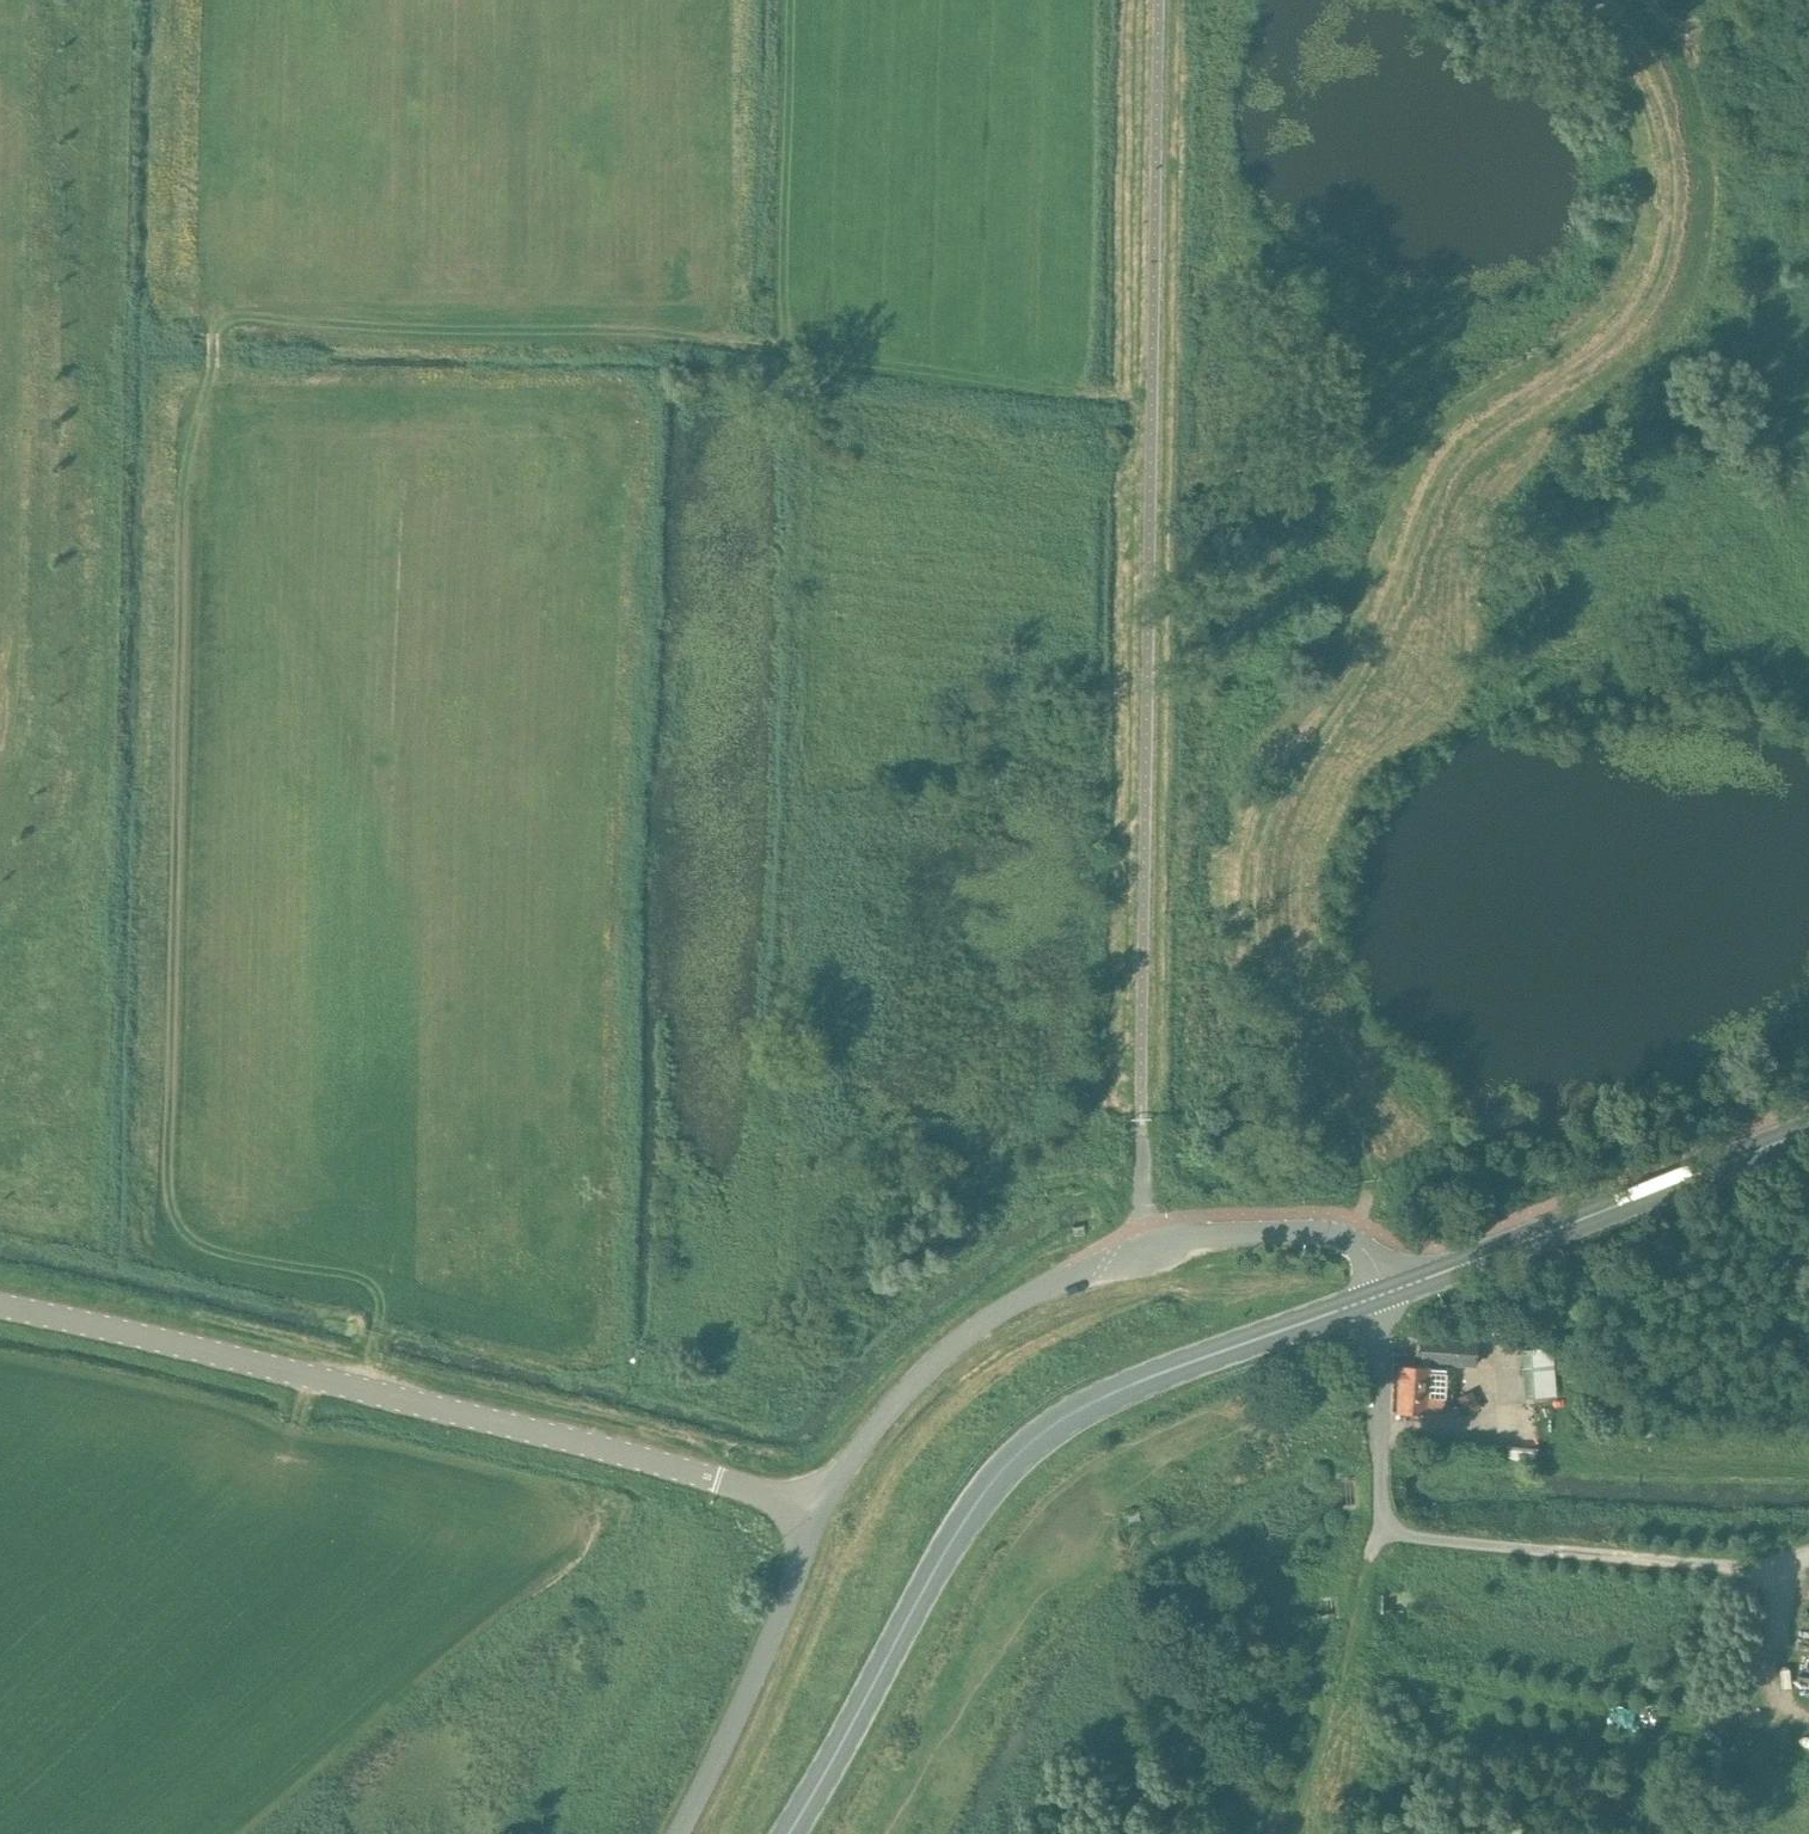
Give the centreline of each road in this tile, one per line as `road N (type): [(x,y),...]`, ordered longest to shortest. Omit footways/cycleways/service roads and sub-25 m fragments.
road 1 (track): [(1368,1224),(1369,1181),(1357,1147),(1286,1047),(1258,971),(1254,858),(1269,813),(1377,639),(1440,472),(1468,439),(1623,333),(1663,266),(1672,207),(1664,135),(1638,71),(1584,0)]
road 2 (primary): [(787,1833),(925,1580),(1003,1467),(1096,1401),(1384,1294)]
road 3 (unclassified): [(815,1512),(602,1449),(0,1306)]
road 4 (primary): [(1808,1129),(1384,1294)]
road 5 (track): [(1379,1530),(1791,1578)]
road 6 (unclassified): [(815,1512),(893,1408),(962,1337),(1028,1296),(1106,1262)]
road 7 (unclassified): [(679,1833),(748,1698),(815,1512)]
road 8 (track): [(1379,1530),(1291,1833)]
road 9 (unclassified): [(1384,1294),(1370,1255),(1328,1233),(1195,1234),(1106,1262)]
road 10 (unclassified): [(1384,1294),(1379,1530)]

